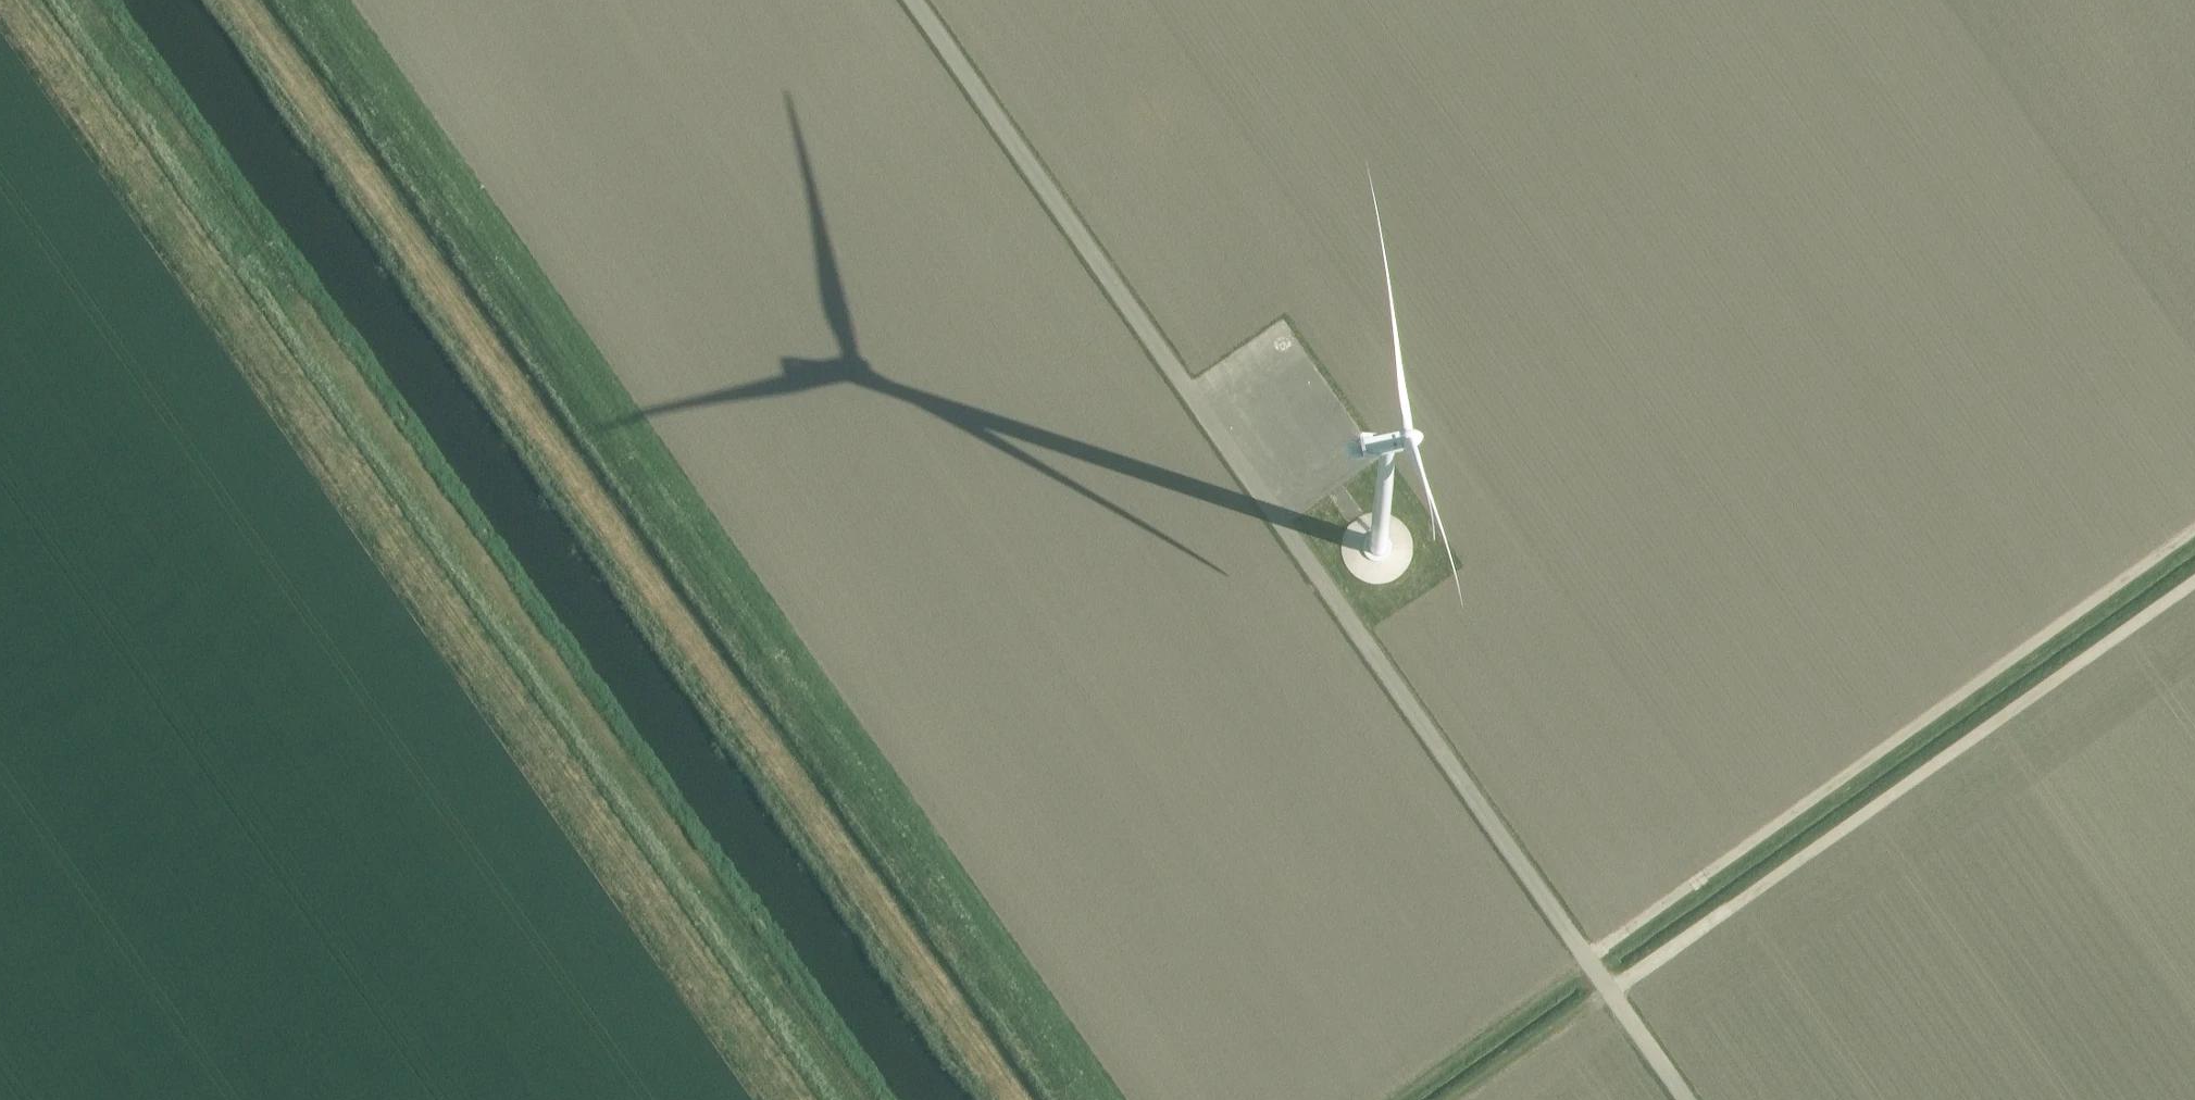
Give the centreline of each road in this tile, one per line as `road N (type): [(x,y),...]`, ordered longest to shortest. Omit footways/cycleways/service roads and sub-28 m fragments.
road 1 (track): [(85,0),(863,1099)]

